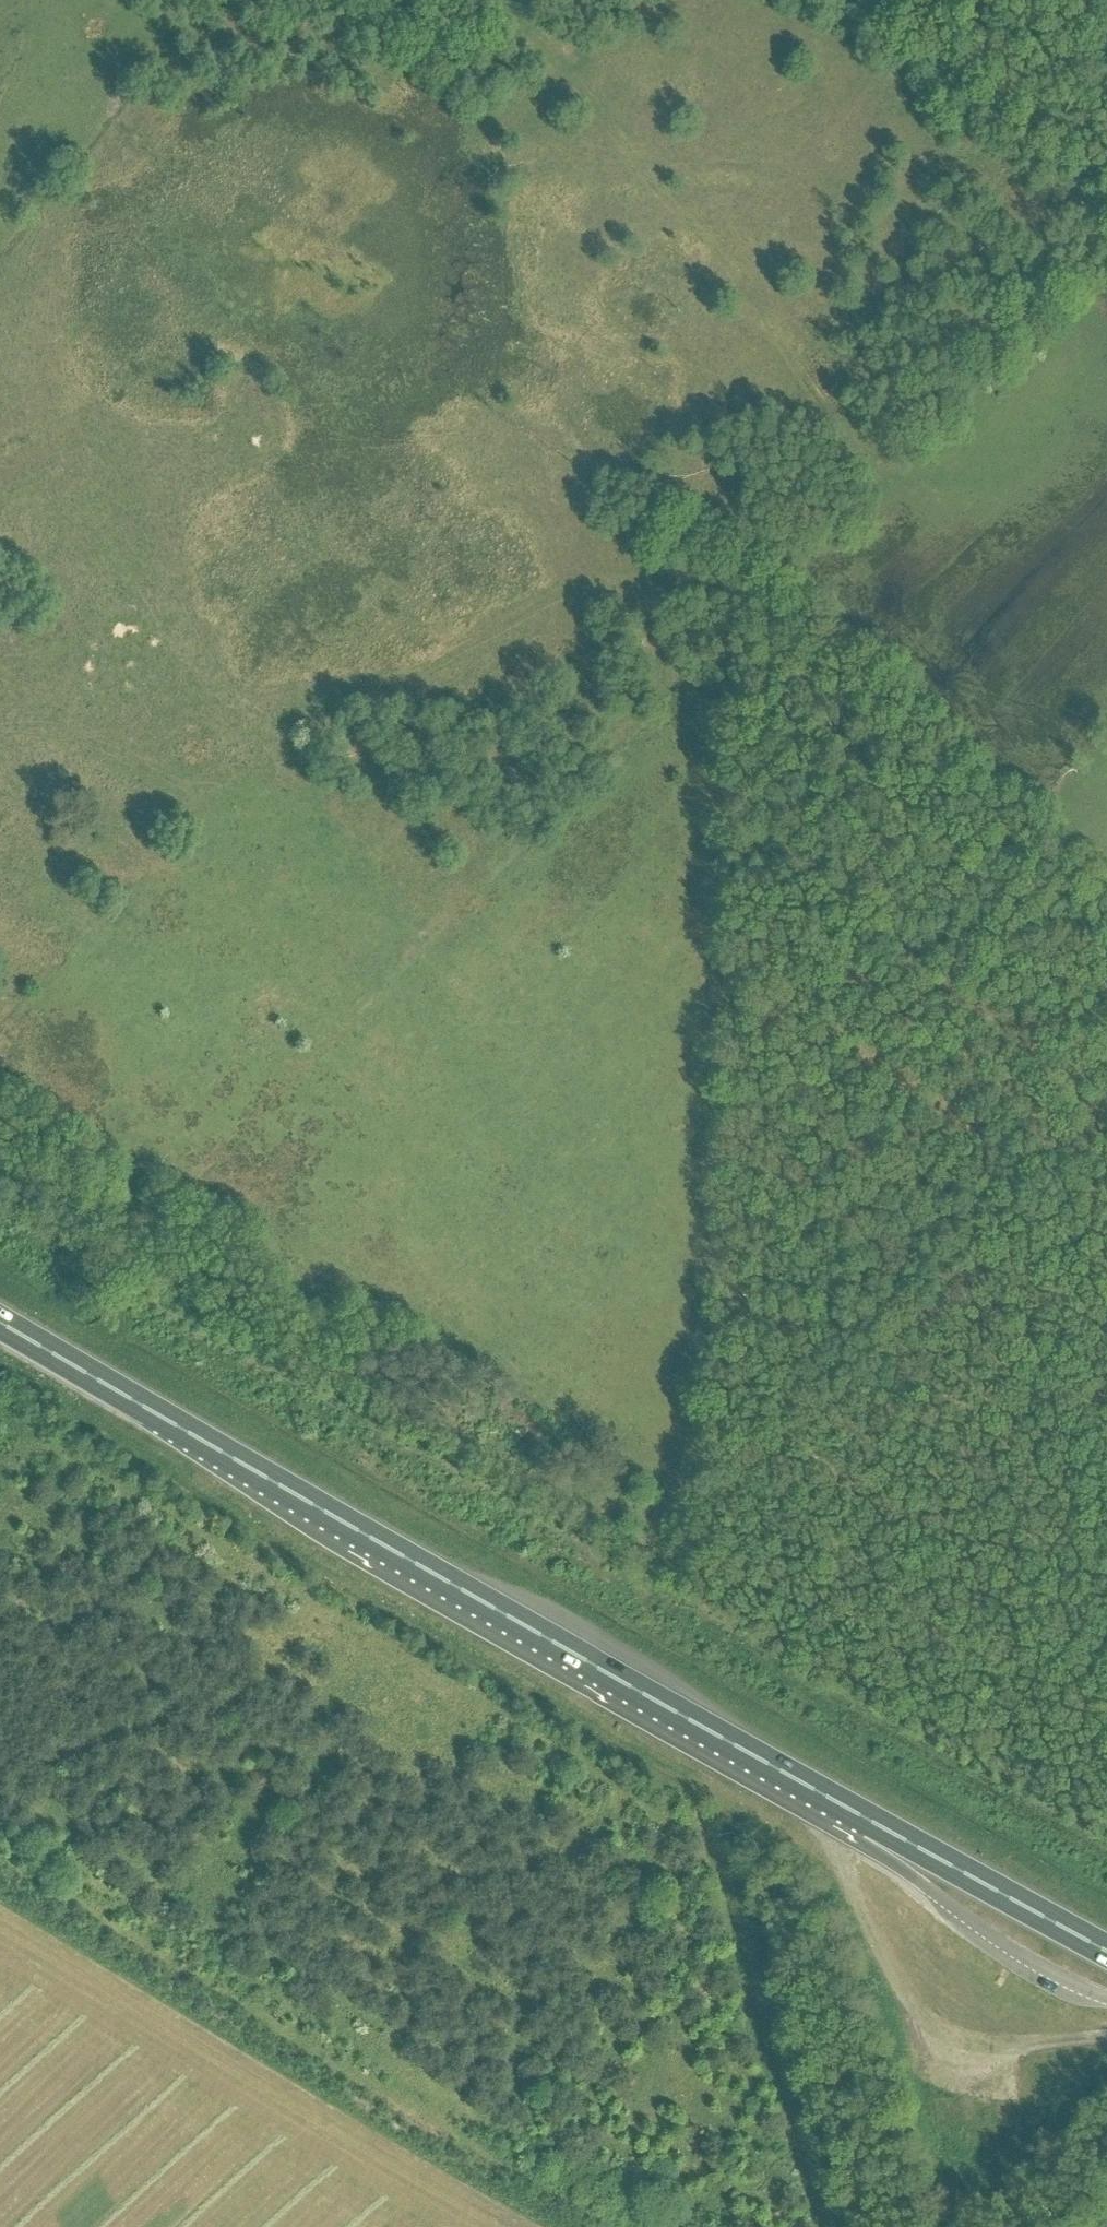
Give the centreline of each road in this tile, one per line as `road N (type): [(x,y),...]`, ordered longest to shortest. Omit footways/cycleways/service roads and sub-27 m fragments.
road 1 (trunk): [(826,1798),(0,1325)]
road 2 (trunk): [(1106,1952),(826,1798)]

